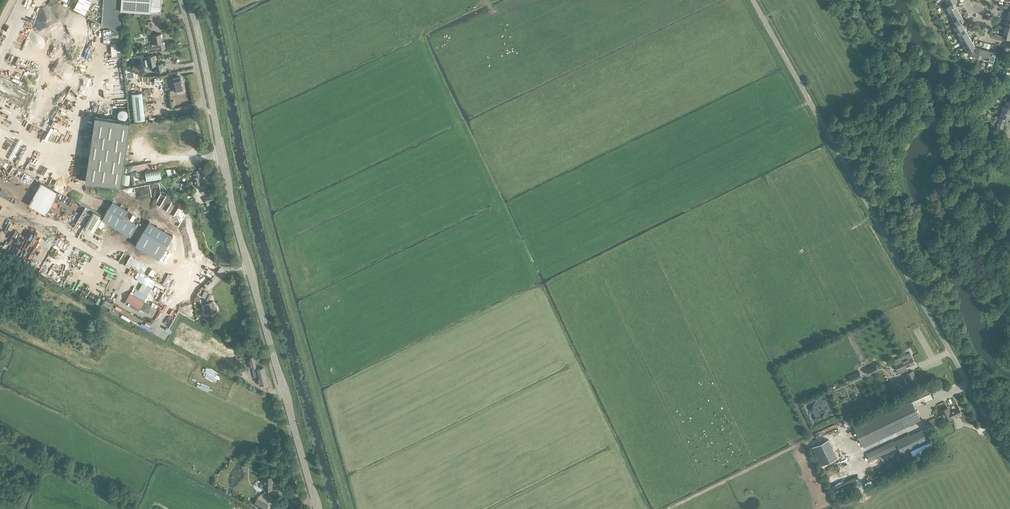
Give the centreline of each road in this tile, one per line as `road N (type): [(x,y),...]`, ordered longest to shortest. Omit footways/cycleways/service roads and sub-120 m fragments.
road 1 (unclassified): [(1009,459),(754,0)]
road 2 (primary): [(317,508),(230,199),(190,0)]

